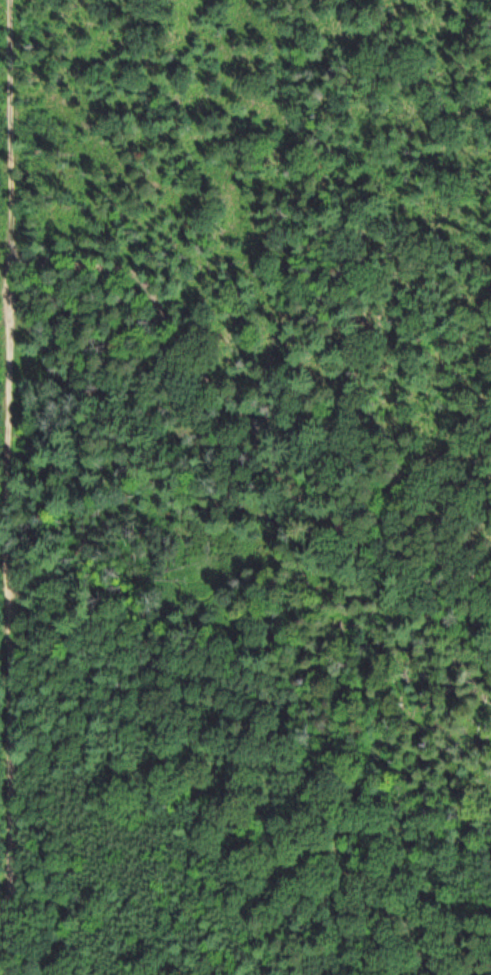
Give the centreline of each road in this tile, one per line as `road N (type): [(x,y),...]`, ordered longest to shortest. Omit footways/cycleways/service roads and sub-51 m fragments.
road 1 (track): [(10,249),(141,278),(192,366),(251,425),(283,483),(333,518),(490,579)]
road 2 (track): [(8,393),(8,974)]
road 3 (track): [(11,0),(7,358)]

